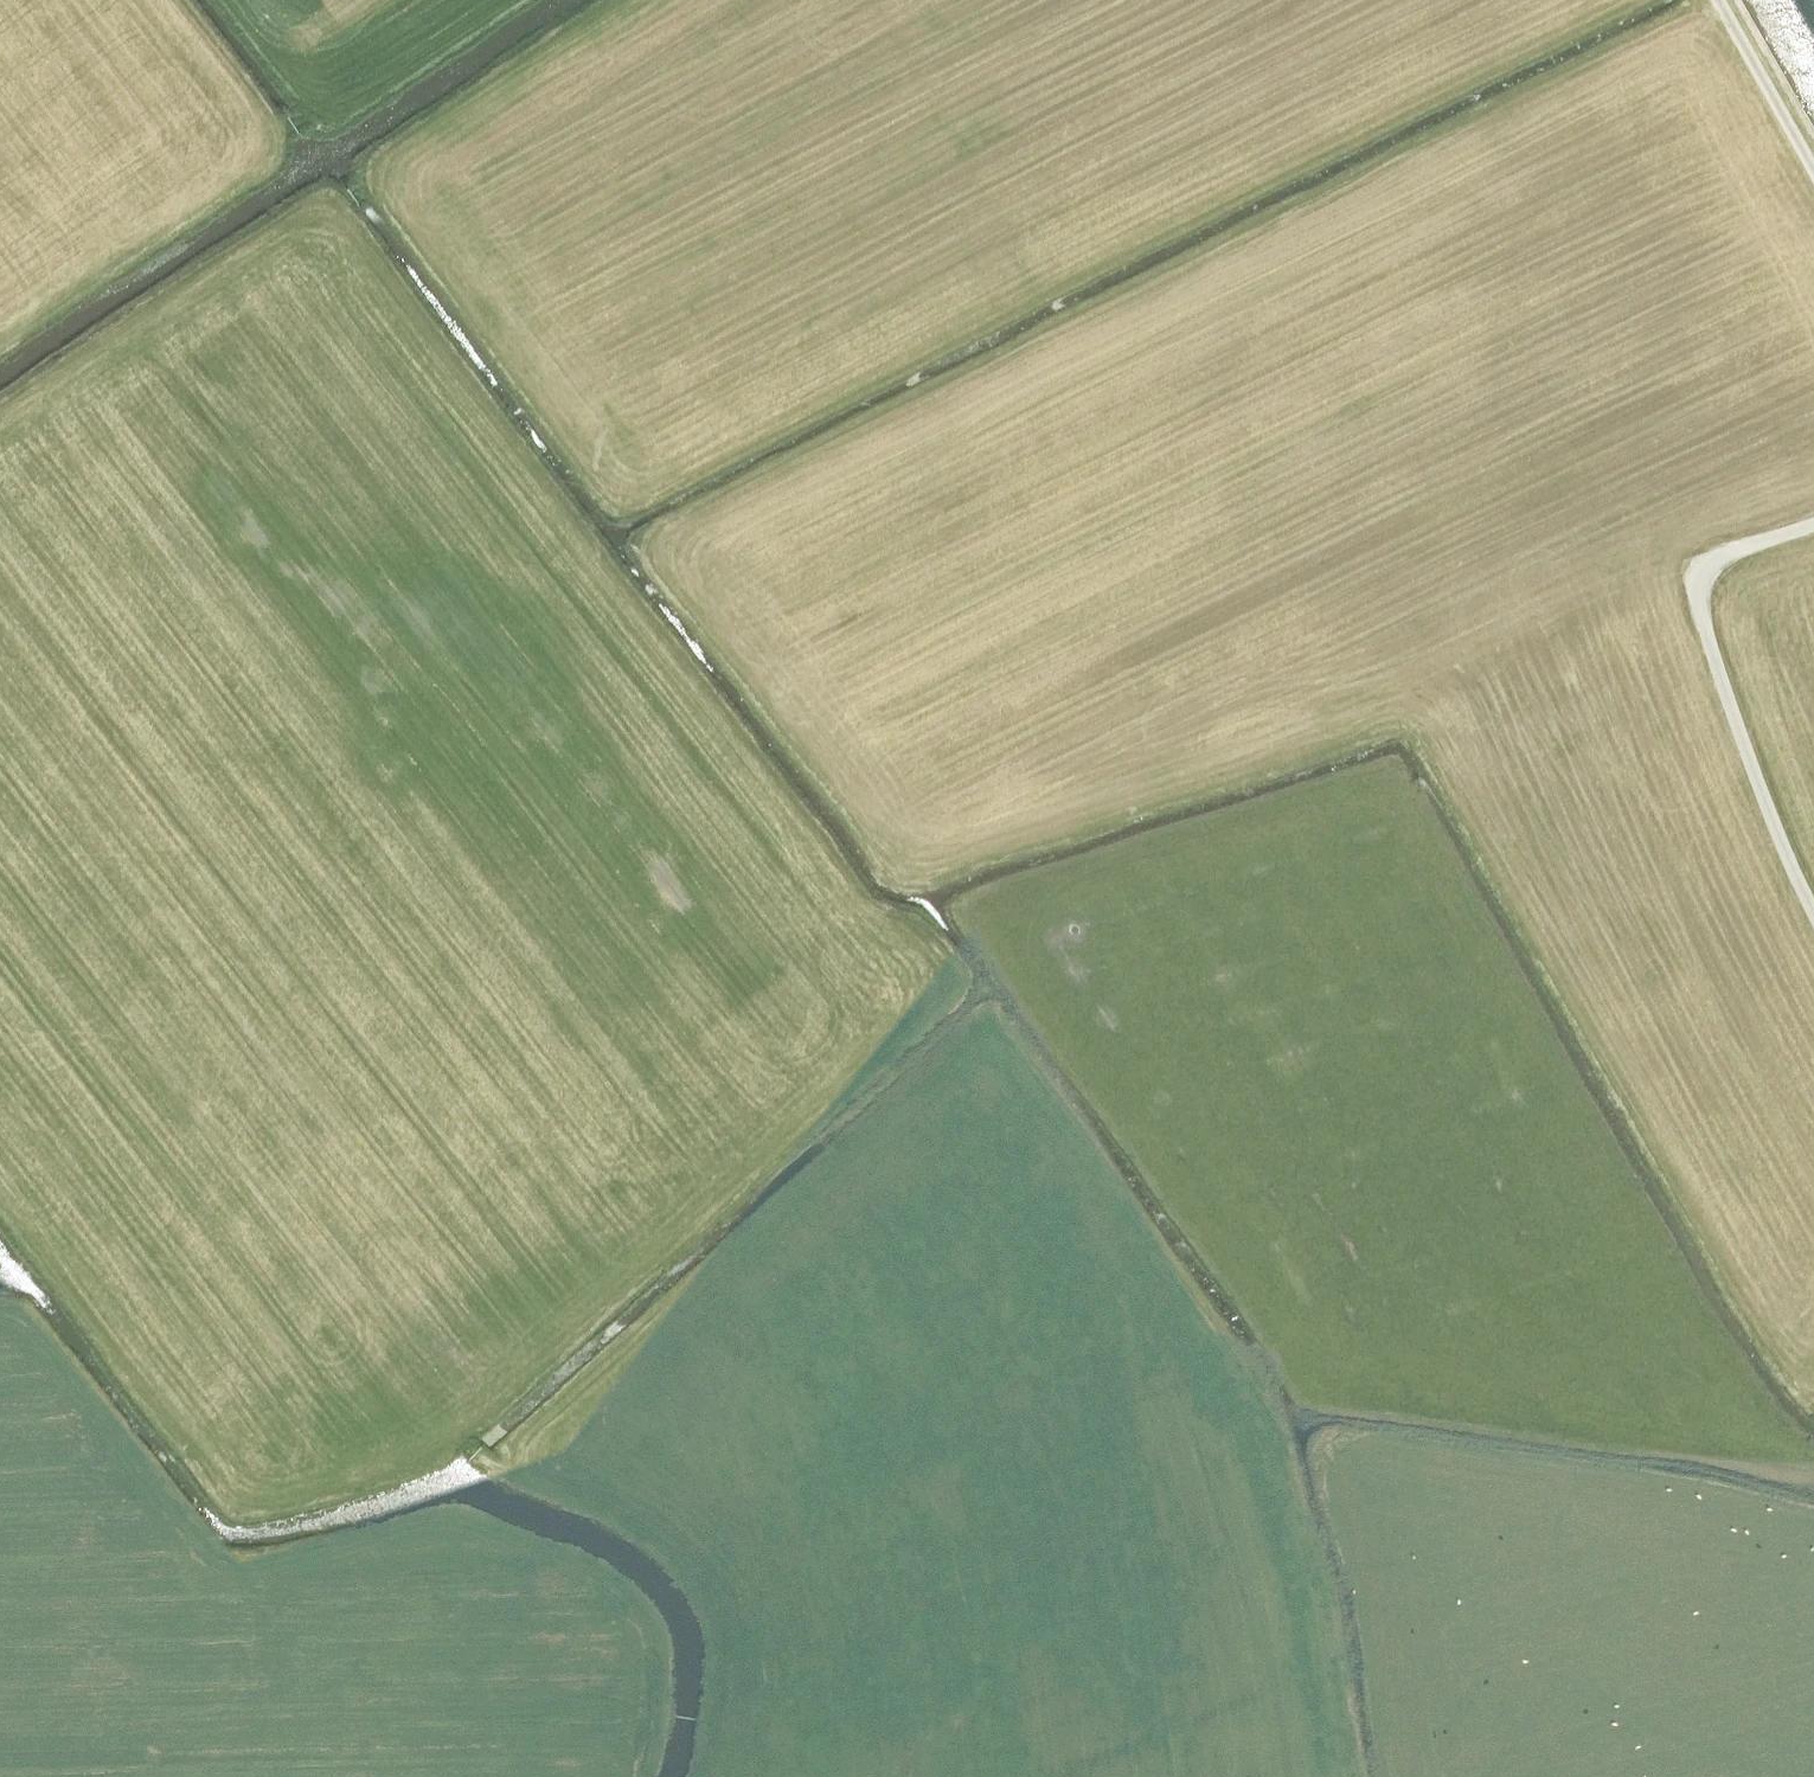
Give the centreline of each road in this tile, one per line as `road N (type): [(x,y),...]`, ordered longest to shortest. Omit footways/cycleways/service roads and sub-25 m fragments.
road 1 (unclassified): [(1813,911),(1756,783),(1698,598),(1705,567),(1813,531)]
road 2 (unclassified): [(1813,169),(1719,0)]

